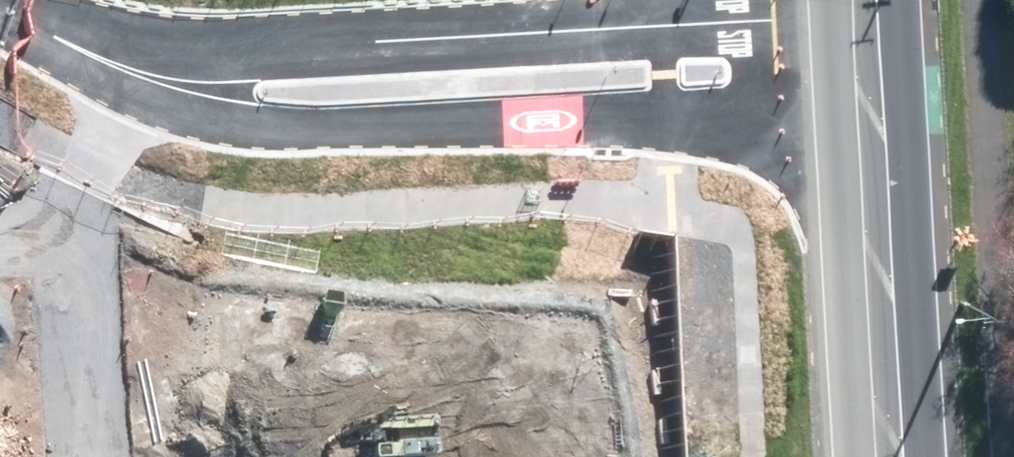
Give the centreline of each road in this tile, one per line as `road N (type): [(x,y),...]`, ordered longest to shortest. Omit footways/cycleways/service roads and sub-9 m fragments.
road 1 (residential): [(868,111),(293,131),(234,125),(167,84)]
road 2 (residential): [(167,84),(294,48),(862,17)]
road 3 (primary): [(868,111),(889,456)]
road 4 (residential): [(167,84),(0,12)]

